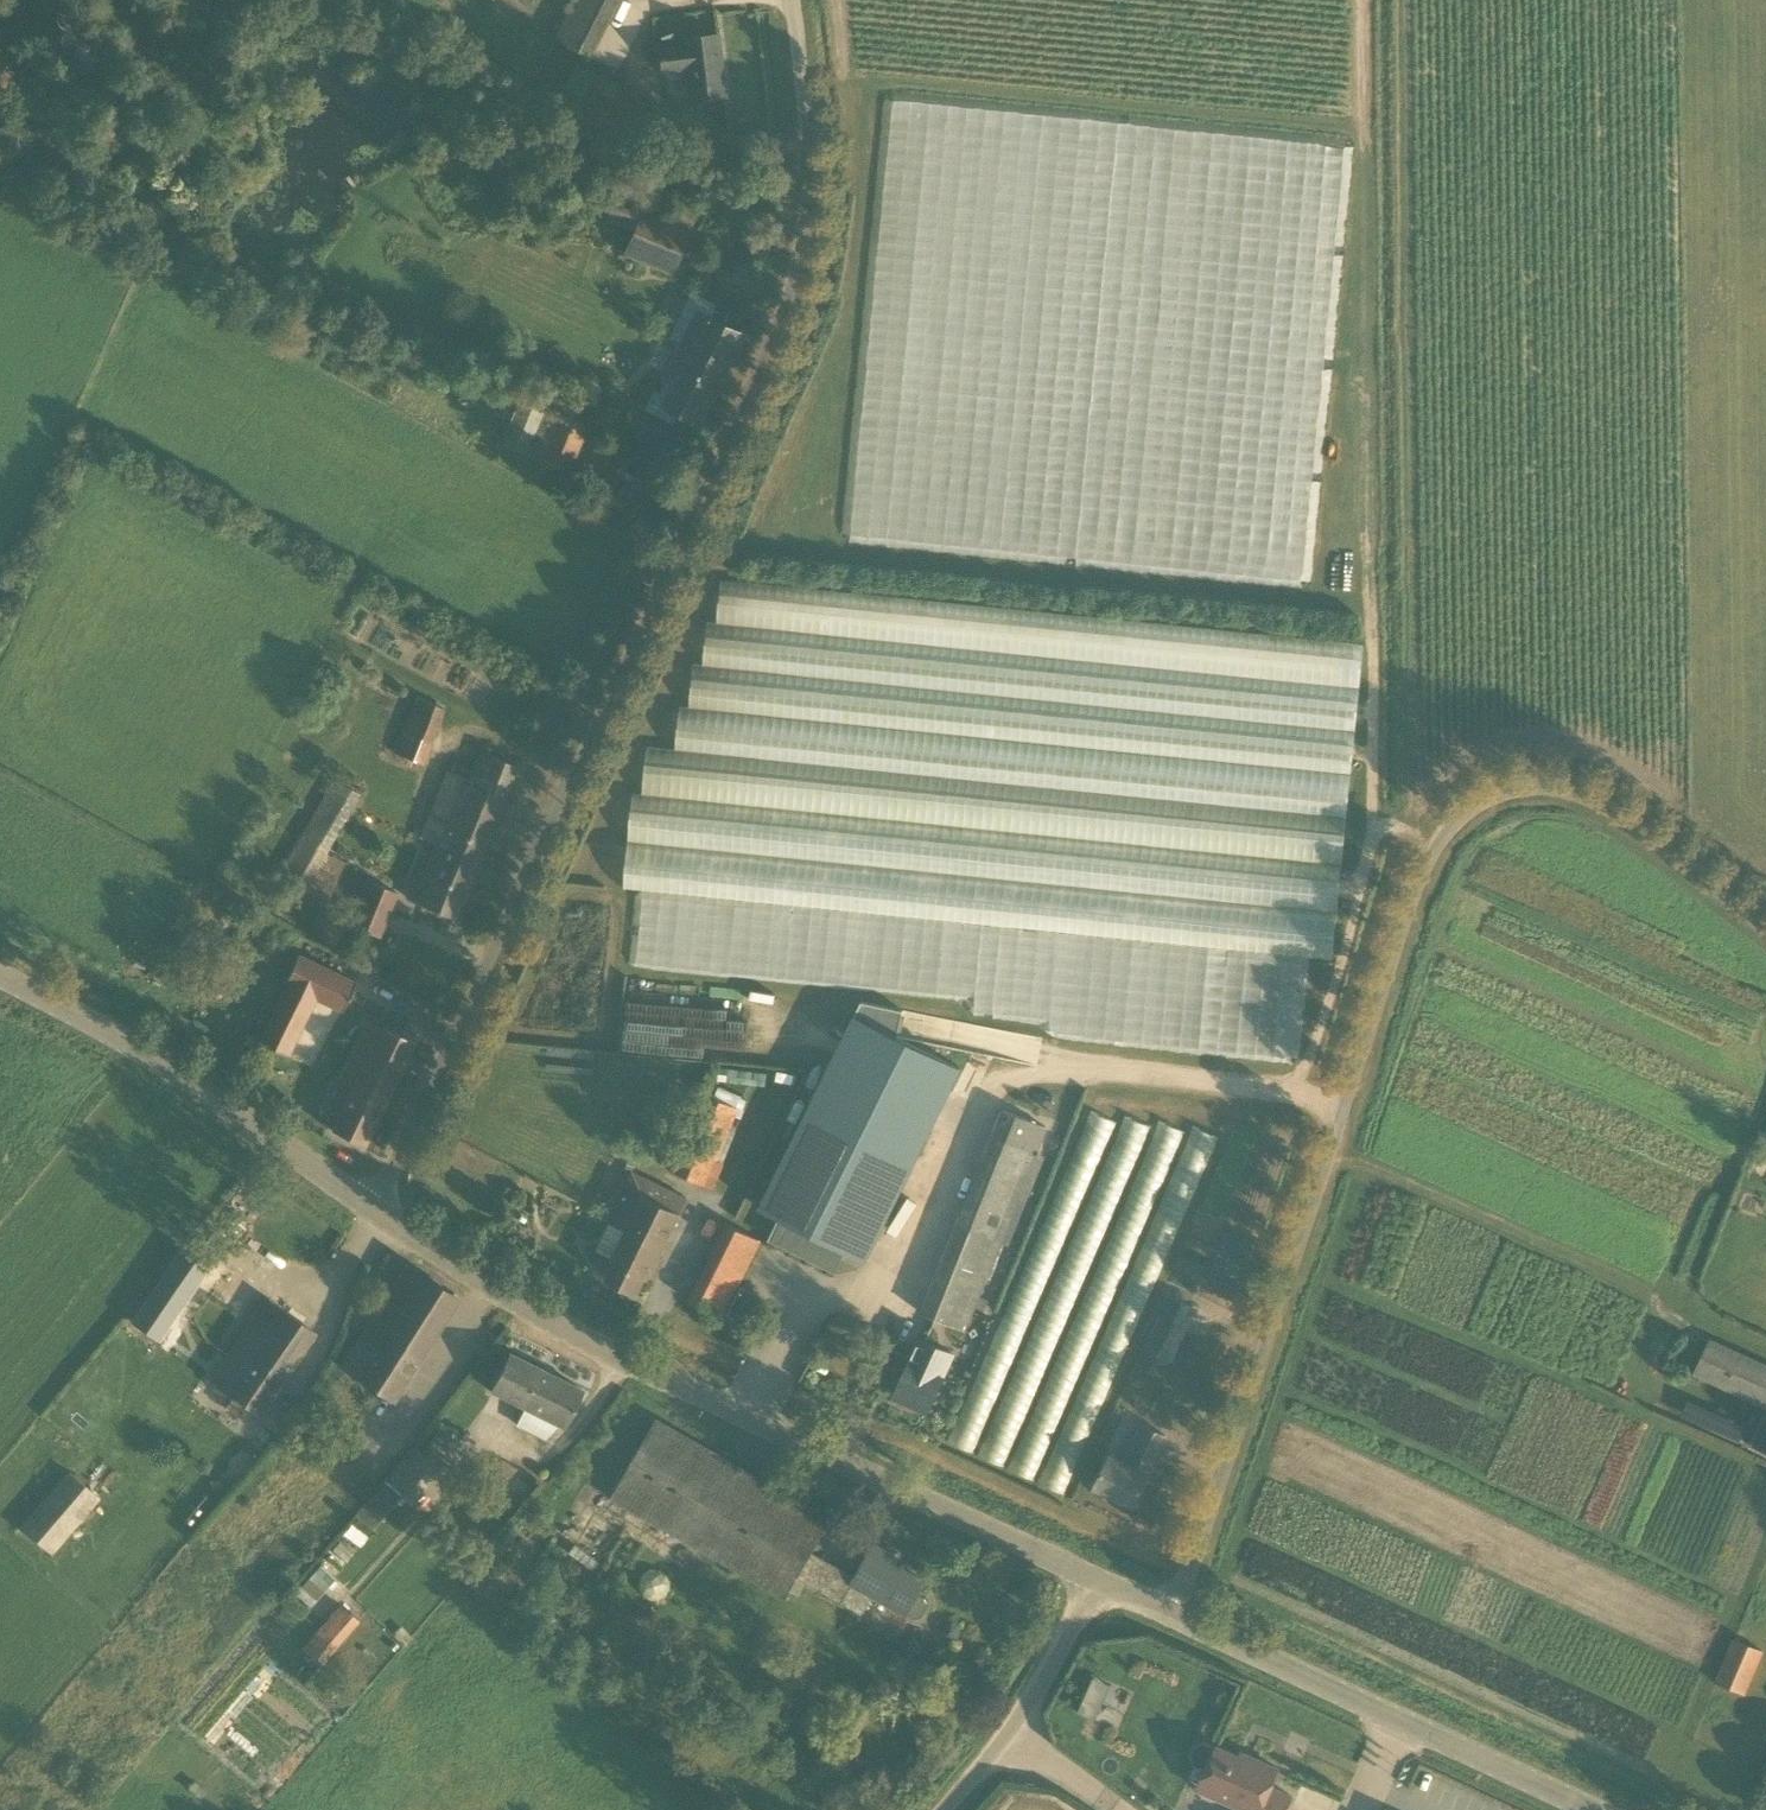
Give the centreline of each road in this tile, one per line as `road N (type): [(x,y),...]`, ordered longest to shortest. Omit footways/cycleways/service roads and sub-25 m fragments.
road 1 (unclassified): [(386,1210),(784,356),(816,256),(822,145),(804,0)]
road 2 (unclassified): [(1173,1613),(1447,832),(1470,805),(1500,789),(1569,783),(1636,809),(1765,918)]
road 3 (tertiary): [(1099,1580),(520,1304),(386,1210)]
road 4 (tertiary): [(1598,1809),(1173,1613)]
road 5 (tertiary): [(386,1210),(230,1100),(0,970)]
road 6 (unclassified): [(1099,1580),(1020,1720),(942,1809)]

